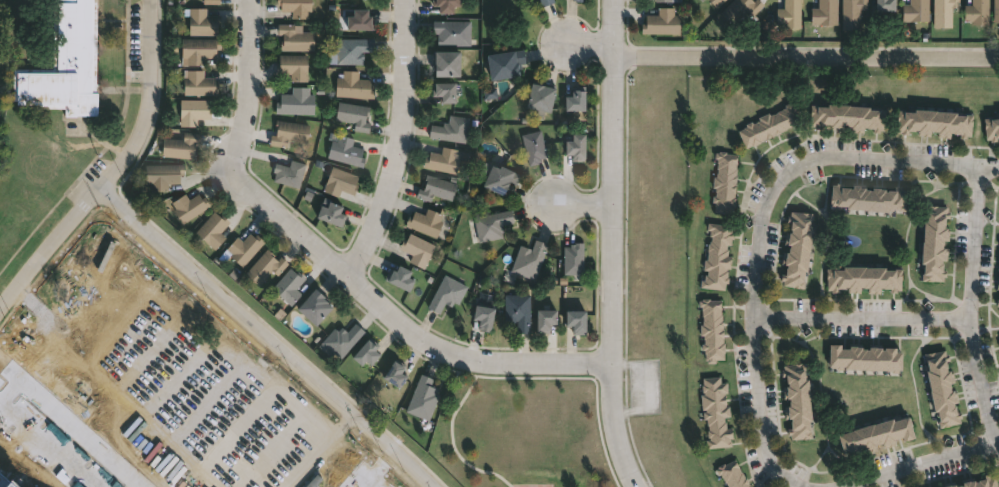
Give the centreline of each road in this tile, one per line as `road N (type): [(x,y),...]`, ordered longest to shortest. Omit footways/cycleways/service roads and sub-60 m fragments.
road 1 (residential): [(637,486),(619,438),(612,366),(615,0)]
road 2 (residential): [(103,189),(433,486)]
road 3 (residential): [(236,185),(359,282),(431,353),(479,366),(612,366)]
road 4 (residential): [(998,59),(615,58)]
road 5 (residential): [(0,313),(132,155),(152,88),(153,0)]
road 6 (residential): [(359,282),(404,180),(410,0)]
road 7 (residential): [(251,0),(251,106),(236,185)]

